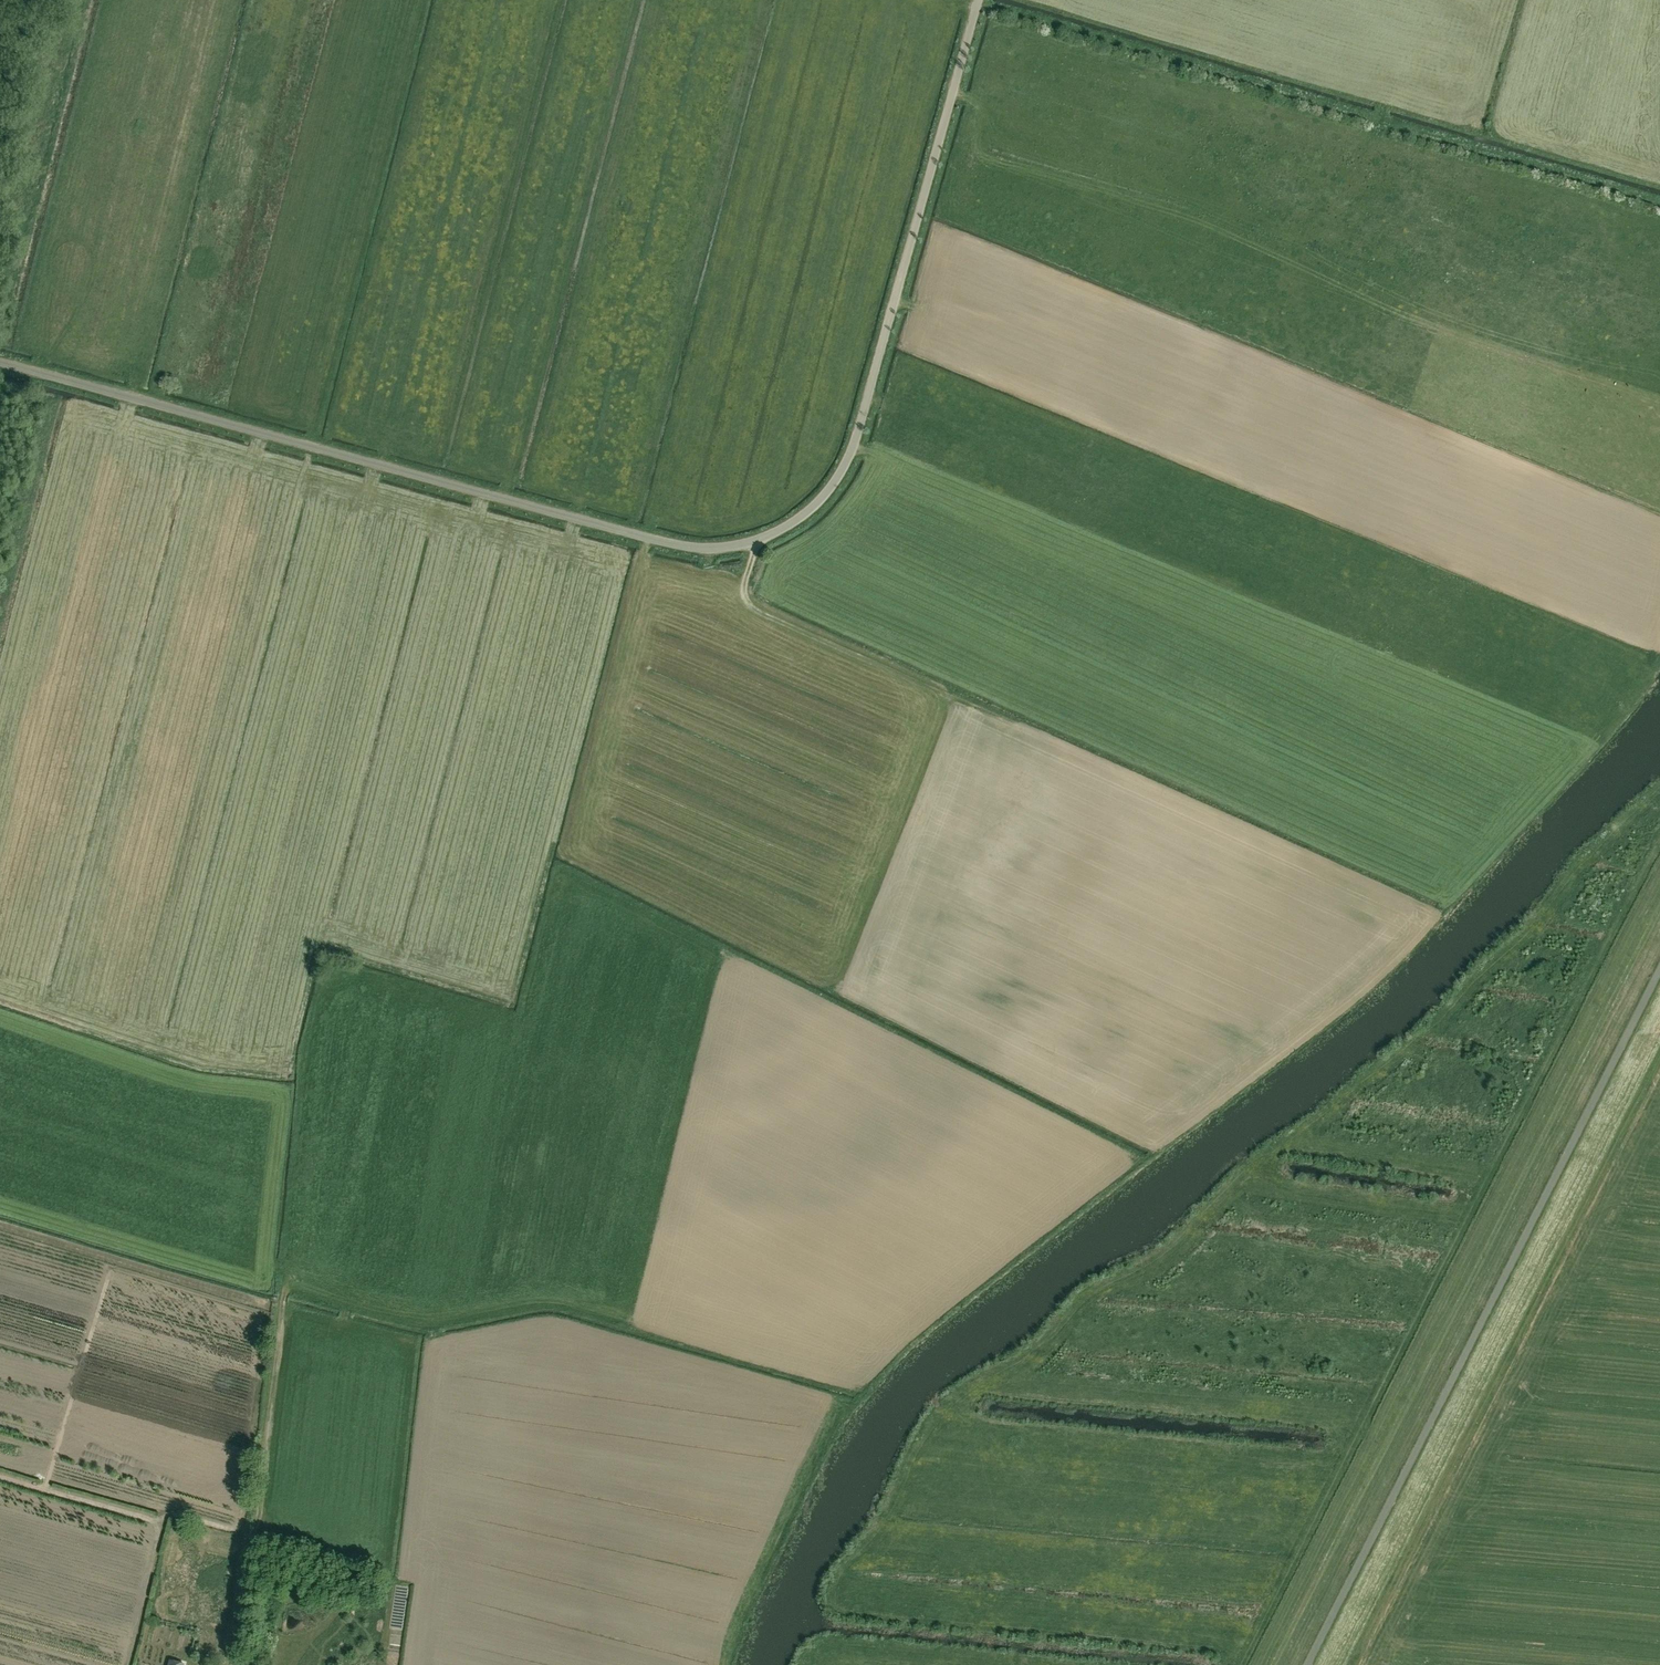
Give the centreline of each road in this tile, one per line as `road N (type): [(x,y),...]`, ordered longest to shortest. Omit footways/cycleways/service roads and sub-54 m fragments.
road 1 (unclassified): [(0,363),(659,541),(708,549),(775,533),(818,503),(854,443),(979,0)]

